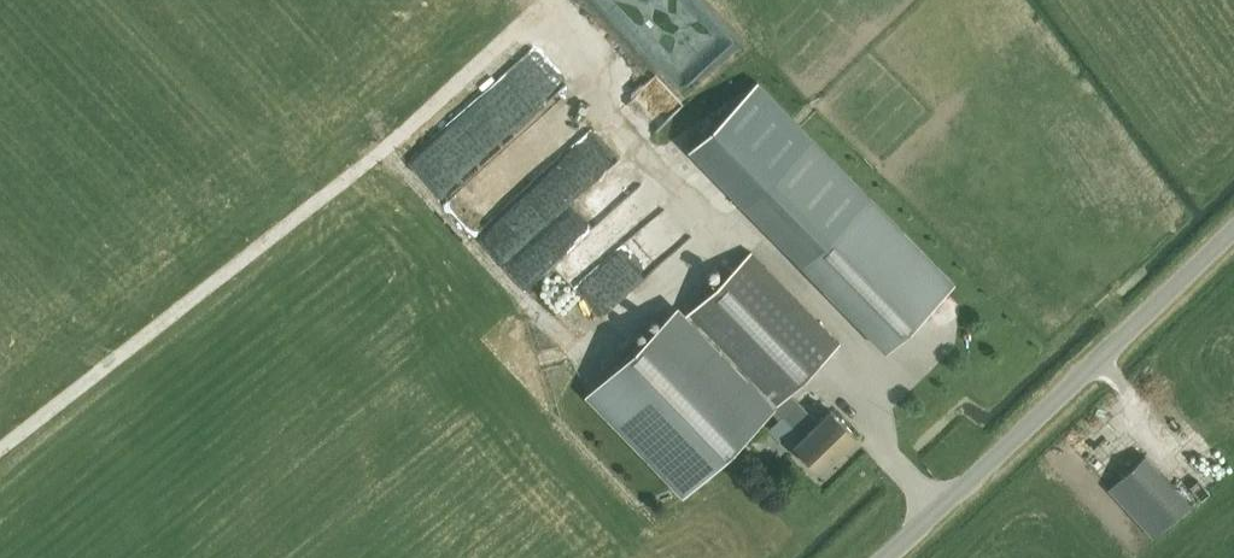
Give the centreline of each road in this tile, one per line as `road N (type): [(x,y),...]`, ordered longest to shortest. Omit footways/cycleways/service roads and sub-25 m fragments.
road 1 (unclassified): [(864,557),(1233,212)]

